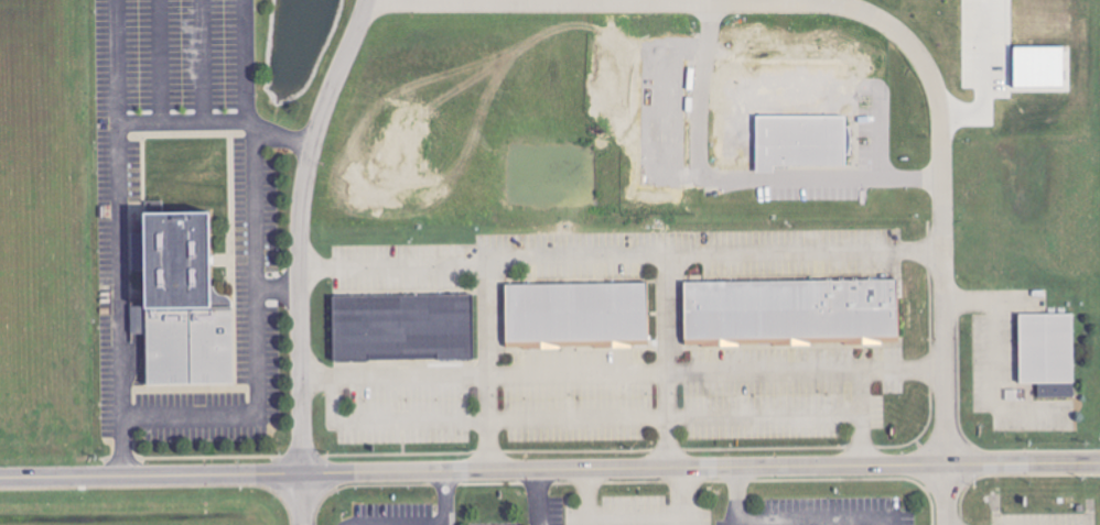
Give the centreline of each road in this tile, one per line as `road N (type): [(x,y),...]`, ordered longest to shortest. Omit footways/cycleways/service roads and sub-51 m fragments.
road 1 (tertiary): [(1099,464),(0,478)]
road 2 (residential): [(931,76),(899,35),(873,18),(819,2),(409,0)]
road 3 (residential): [(303,473),(302,197),(323,113),(367,0)]
road 4 (residential): [(947,524),(941,117),(931,76)]

